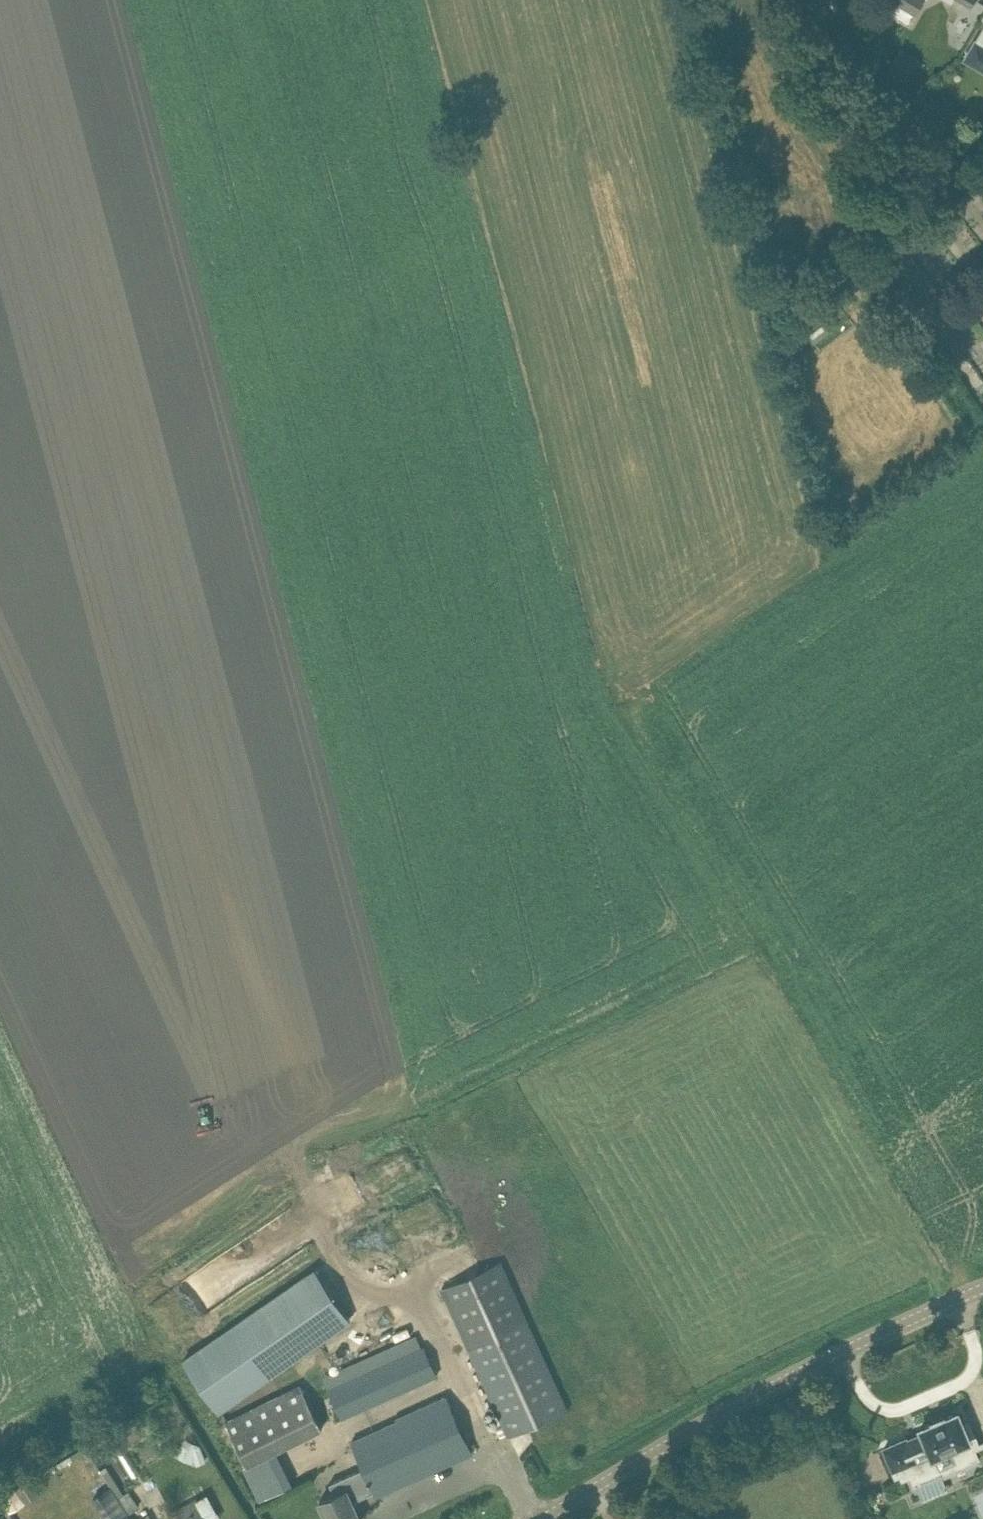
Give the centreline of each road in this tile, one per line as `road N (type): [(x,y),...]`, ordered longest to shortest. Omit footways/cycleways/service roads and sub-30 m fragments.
road 1 (unclassified): [(542,1518),(693,1432),(982,1299)]

